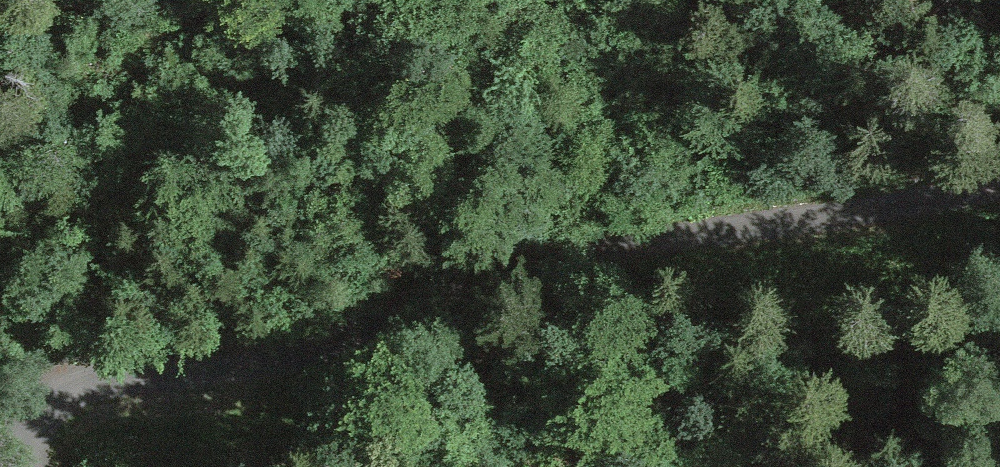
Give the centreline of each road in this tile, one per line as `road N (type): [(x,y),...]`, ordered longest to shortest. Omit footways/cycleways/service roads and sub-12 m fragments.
road 1 (unclassified): [(23,466),(27,428),(47,405),(93,381),(297,355),(416,306),(536,270),(999,183)]

